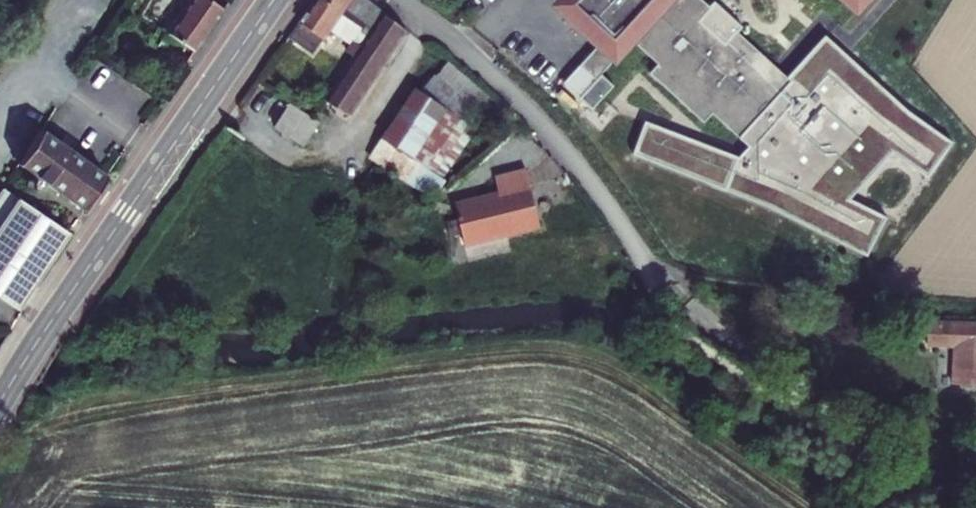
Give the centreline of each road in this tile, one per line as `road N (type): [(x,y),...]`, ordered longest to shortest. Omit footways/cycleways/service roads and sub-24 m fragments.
road 1 (secondary): [(274,0),(0,400)]
road 2 (residential): [(397,0),(544,124),(591,180),(650,276)]

